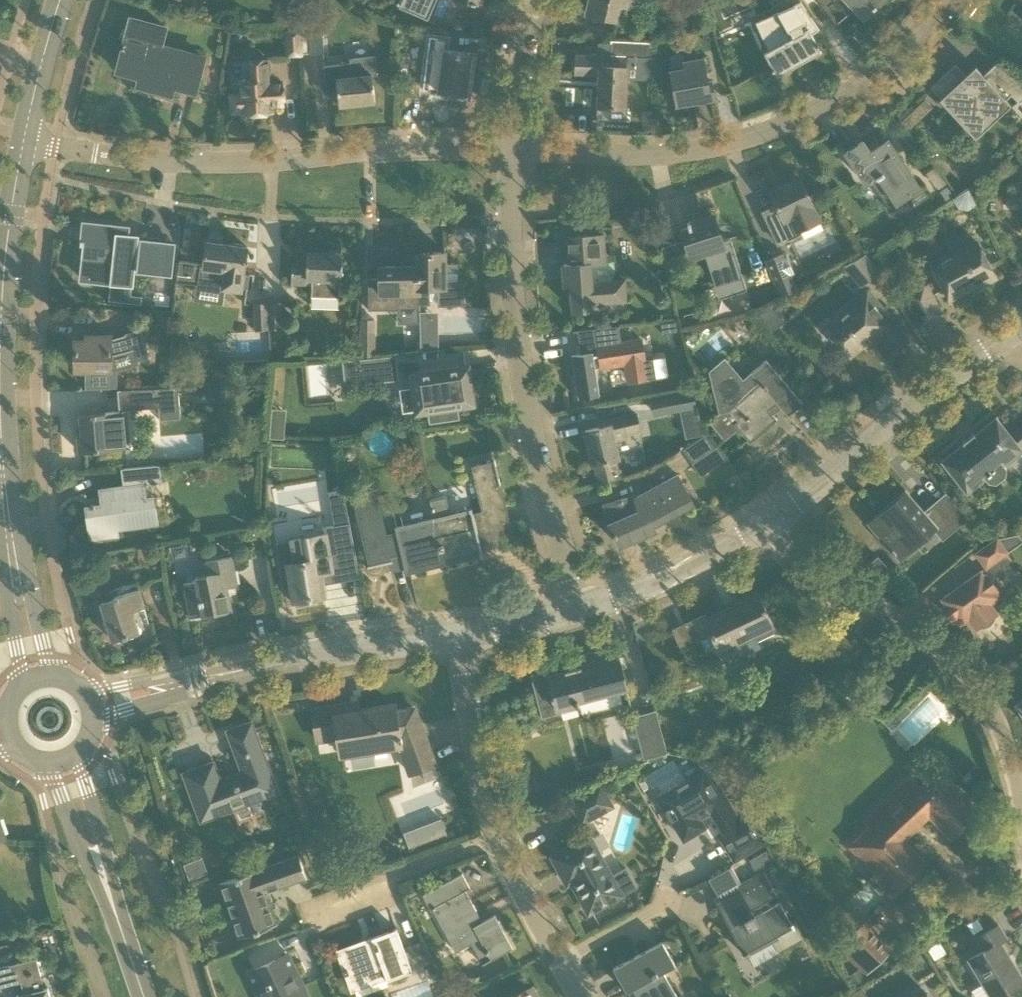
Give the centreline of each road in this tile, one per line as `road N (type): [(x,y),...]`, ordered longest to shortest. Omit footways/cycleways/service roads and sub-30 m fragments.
road 1 (residential): [(954,0),(857,96),(772,136),(711,152),(510,154)]
road 2 (residential): [(510,154),(374,152),(221,166),(27,135)]
road 3 (residential): [(581,611),(537,458),(514,300),(510,154)]
road 4 (residential): [(1021,793),(984,703),(962,672),(918,634),(759,532)]
road 5 (residential): [(457,640),(496,836),(578,996)]
road 6 (residential): [(457,640),(249,670),(90,704)]
road 7 (residential): [(1021,330),(943,367),(759,532)]
road 8 (secondary): [(38,678),(7,515),(0,425)]
road 9 (secondary): [(143,996),(64,761)]
road 10 (residential): [(759,532),(720,559),(581,611)]
road 11 (residential): [(510,154),(530,0)]
road 12 (secondary): [(0,362),(12,215)]
road 13 (secondary): [(27,135),(59,0)]
road 14 (residential): [(581,611),(457,640)]

